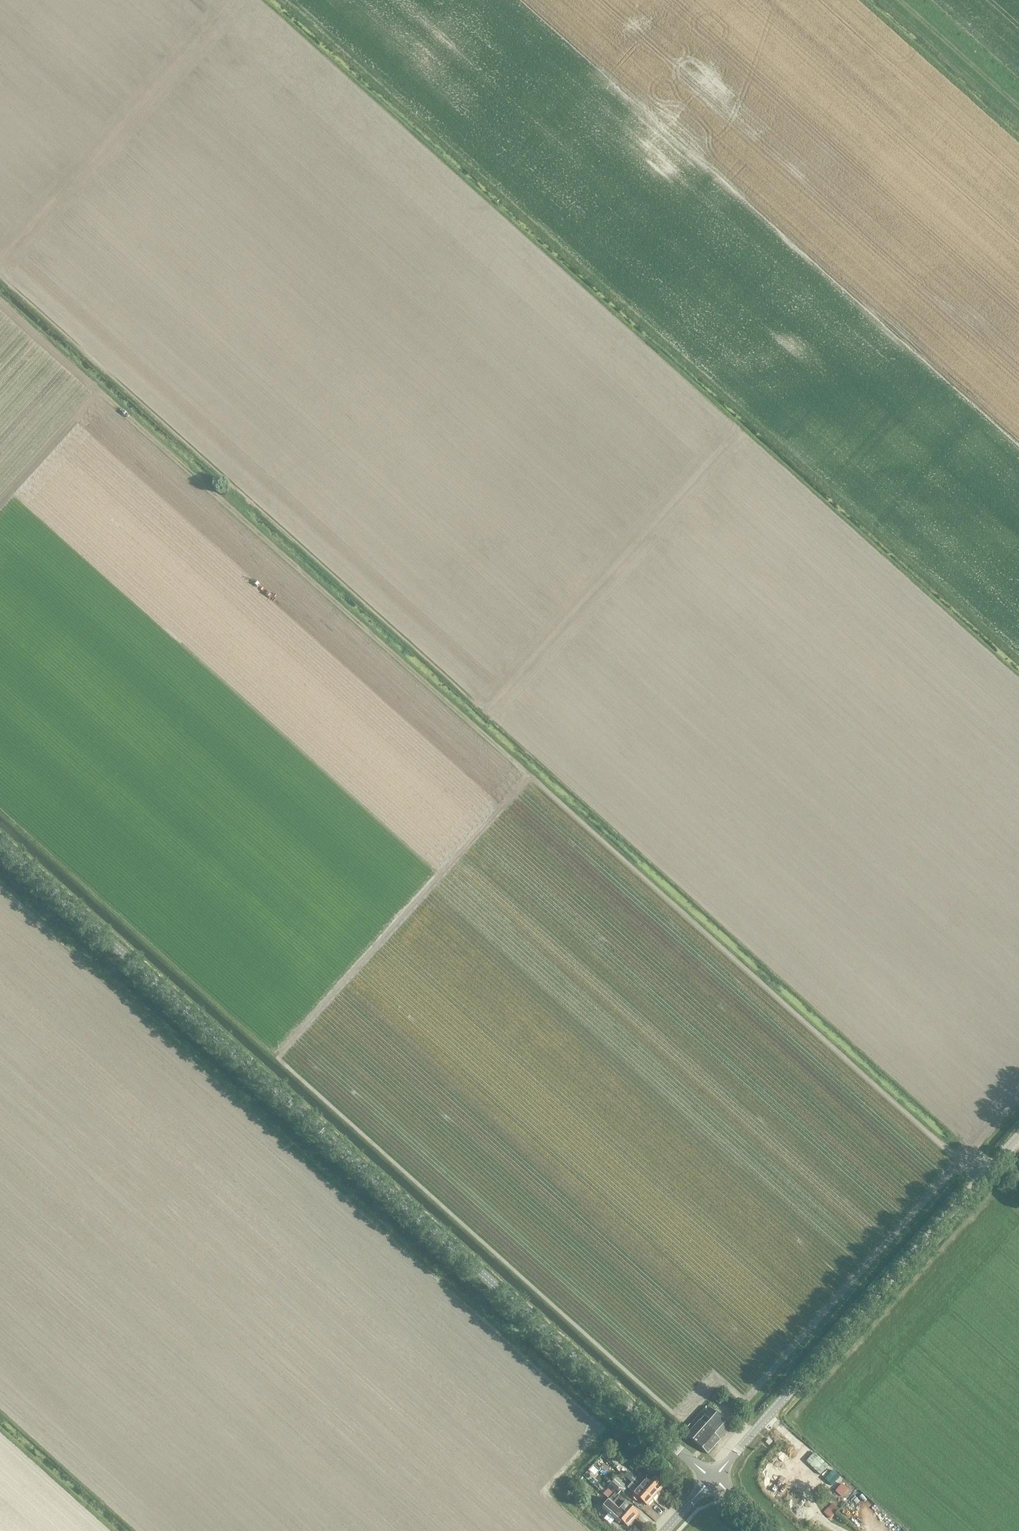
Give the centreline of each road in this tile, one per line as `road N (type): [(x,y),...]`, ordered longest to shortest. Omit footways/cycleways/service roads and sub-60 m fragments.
road 1 (tertiary): [(713,1479),(0,843)]
road 2 (unclassified): [(713,1479),(1018,1137)]
road 3 (track): [(1018,108),(896,0)]

